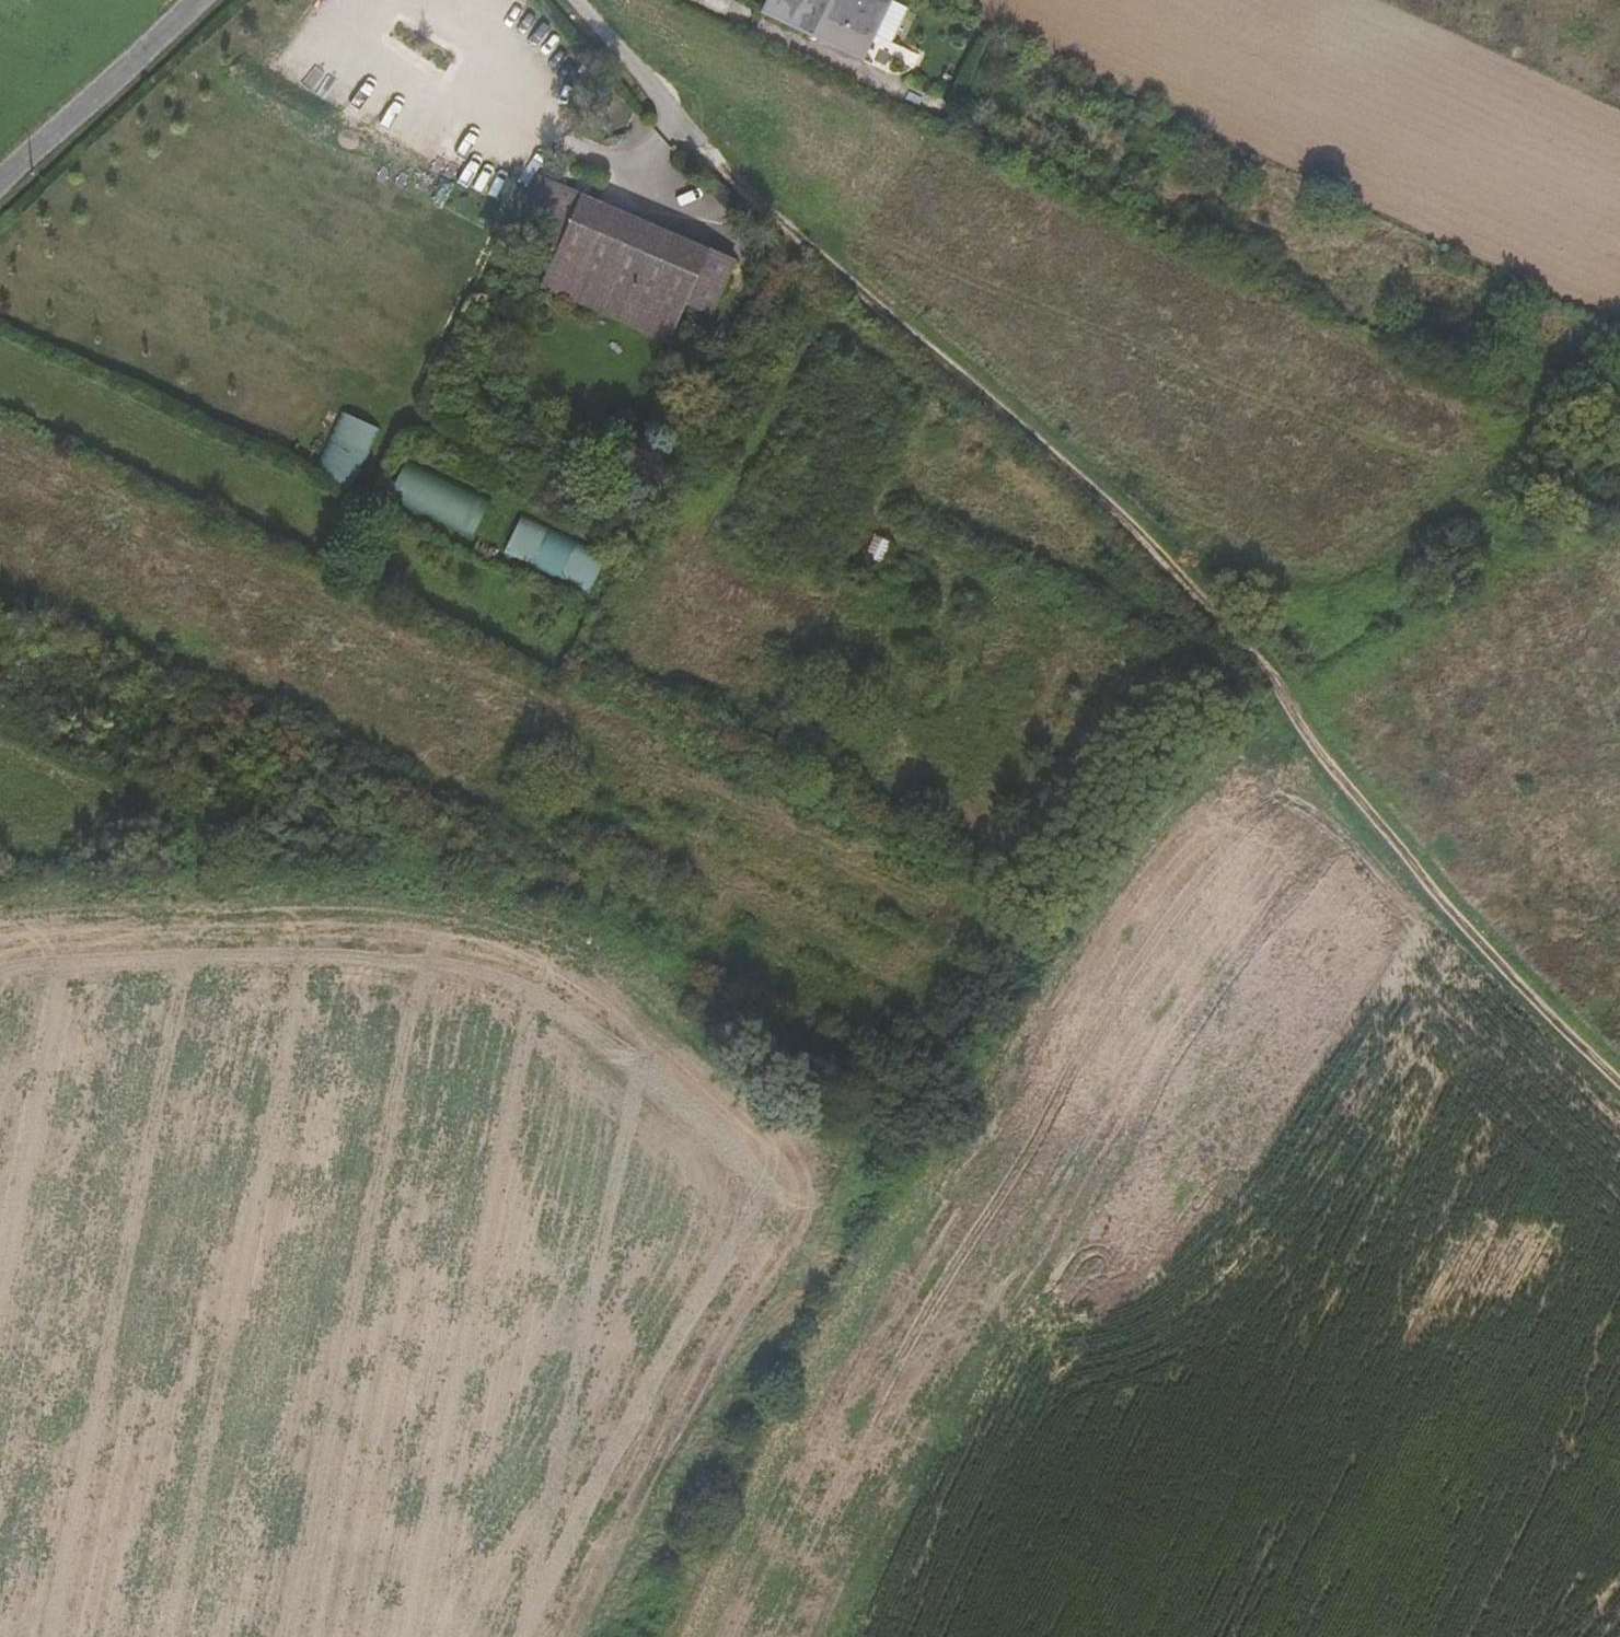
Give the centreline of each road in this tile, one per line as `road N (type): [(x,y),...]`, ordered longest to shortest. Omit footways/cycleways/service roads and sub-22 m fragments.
road 1 (track): [(683,113),(780,220),(1116,513),(1619,1069)]
road 2 (unclassified): [(194,0),(0,183)]

